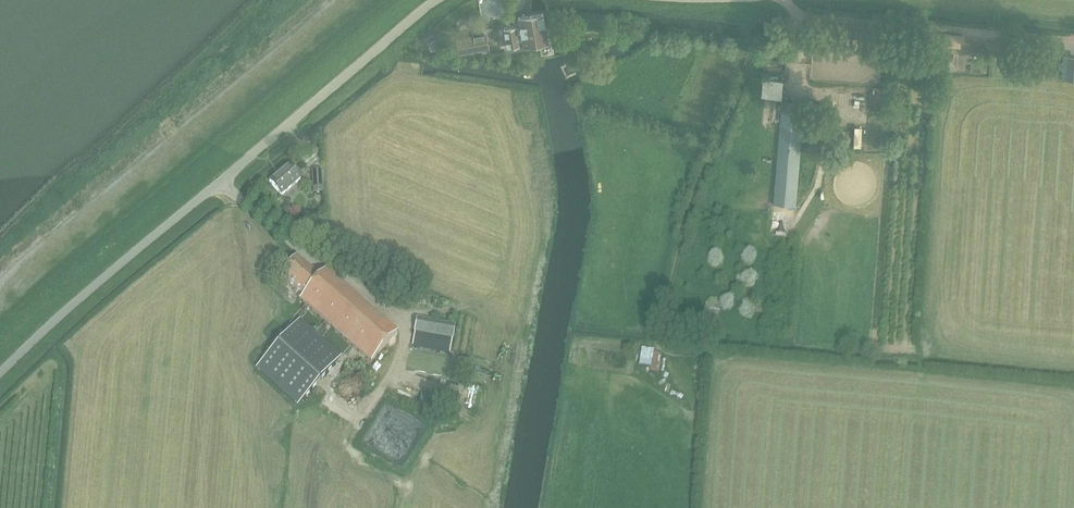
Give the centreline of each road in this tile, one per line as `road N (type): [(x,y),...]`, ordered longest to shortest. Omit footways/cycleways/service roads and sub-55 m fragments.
road 1 (unclassified): [(0,372),(437,0)]
road 2 (unclassified): [(783,0),(804,24),(1073,44)]

